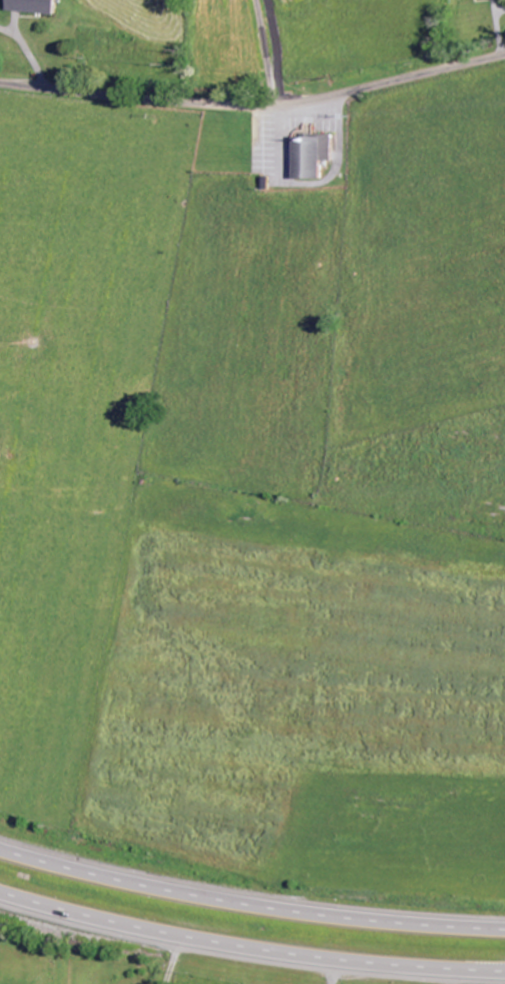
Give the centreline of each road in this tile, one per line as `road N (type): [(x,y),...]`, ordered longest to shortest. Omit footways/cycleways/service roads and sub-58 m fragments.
road 1 (trunk): [(0,893),(261,950),(504,973)]
road 2 (trunk): [(504,930),(242,905),(0,851)]
road 3 (residential): [(0,85),(259,108),(504,56)]

